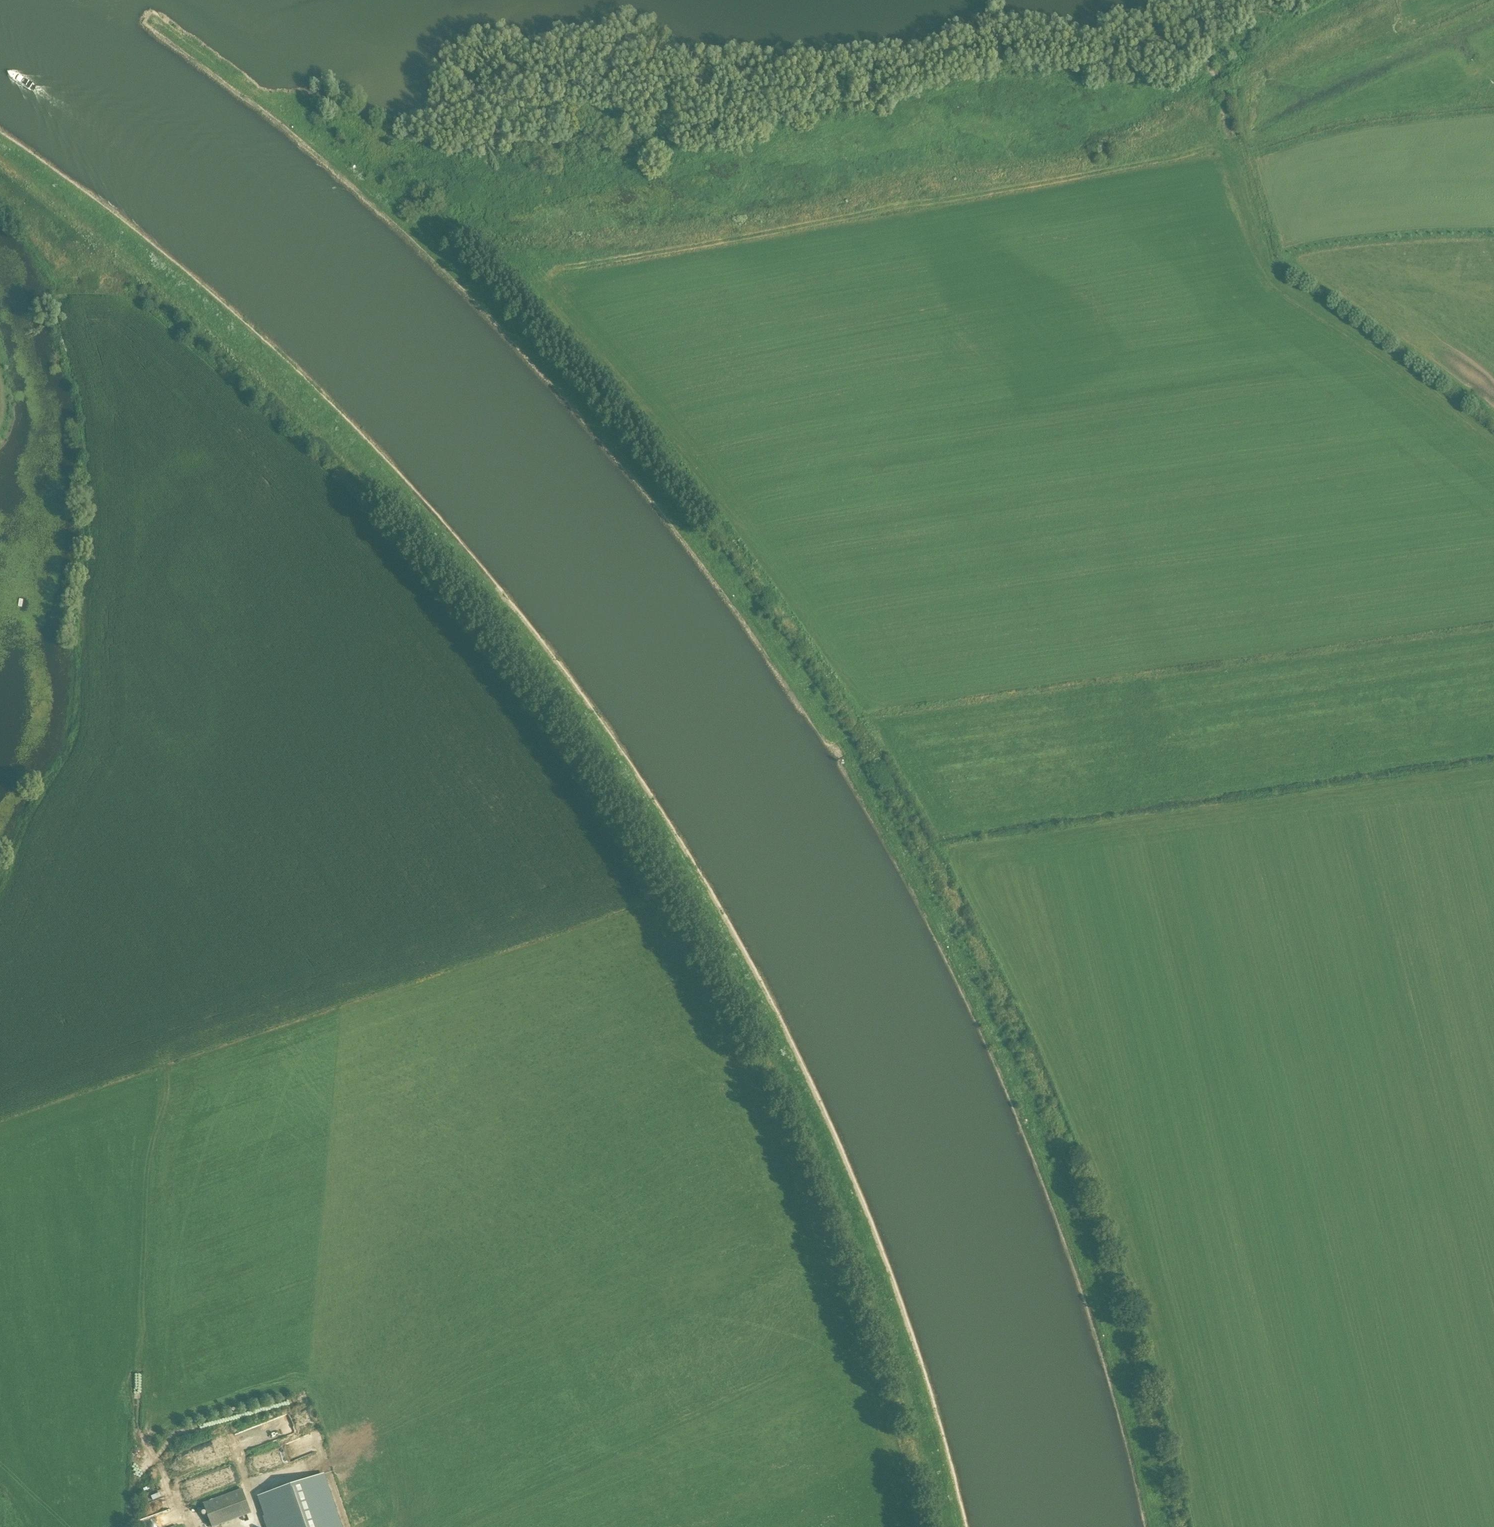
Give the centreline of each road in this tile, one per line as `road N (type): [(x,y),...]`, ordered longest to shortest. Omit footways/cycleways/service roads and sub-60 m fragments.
road 1 (track): [(1493,442),(1274,274),(1230,159)]

